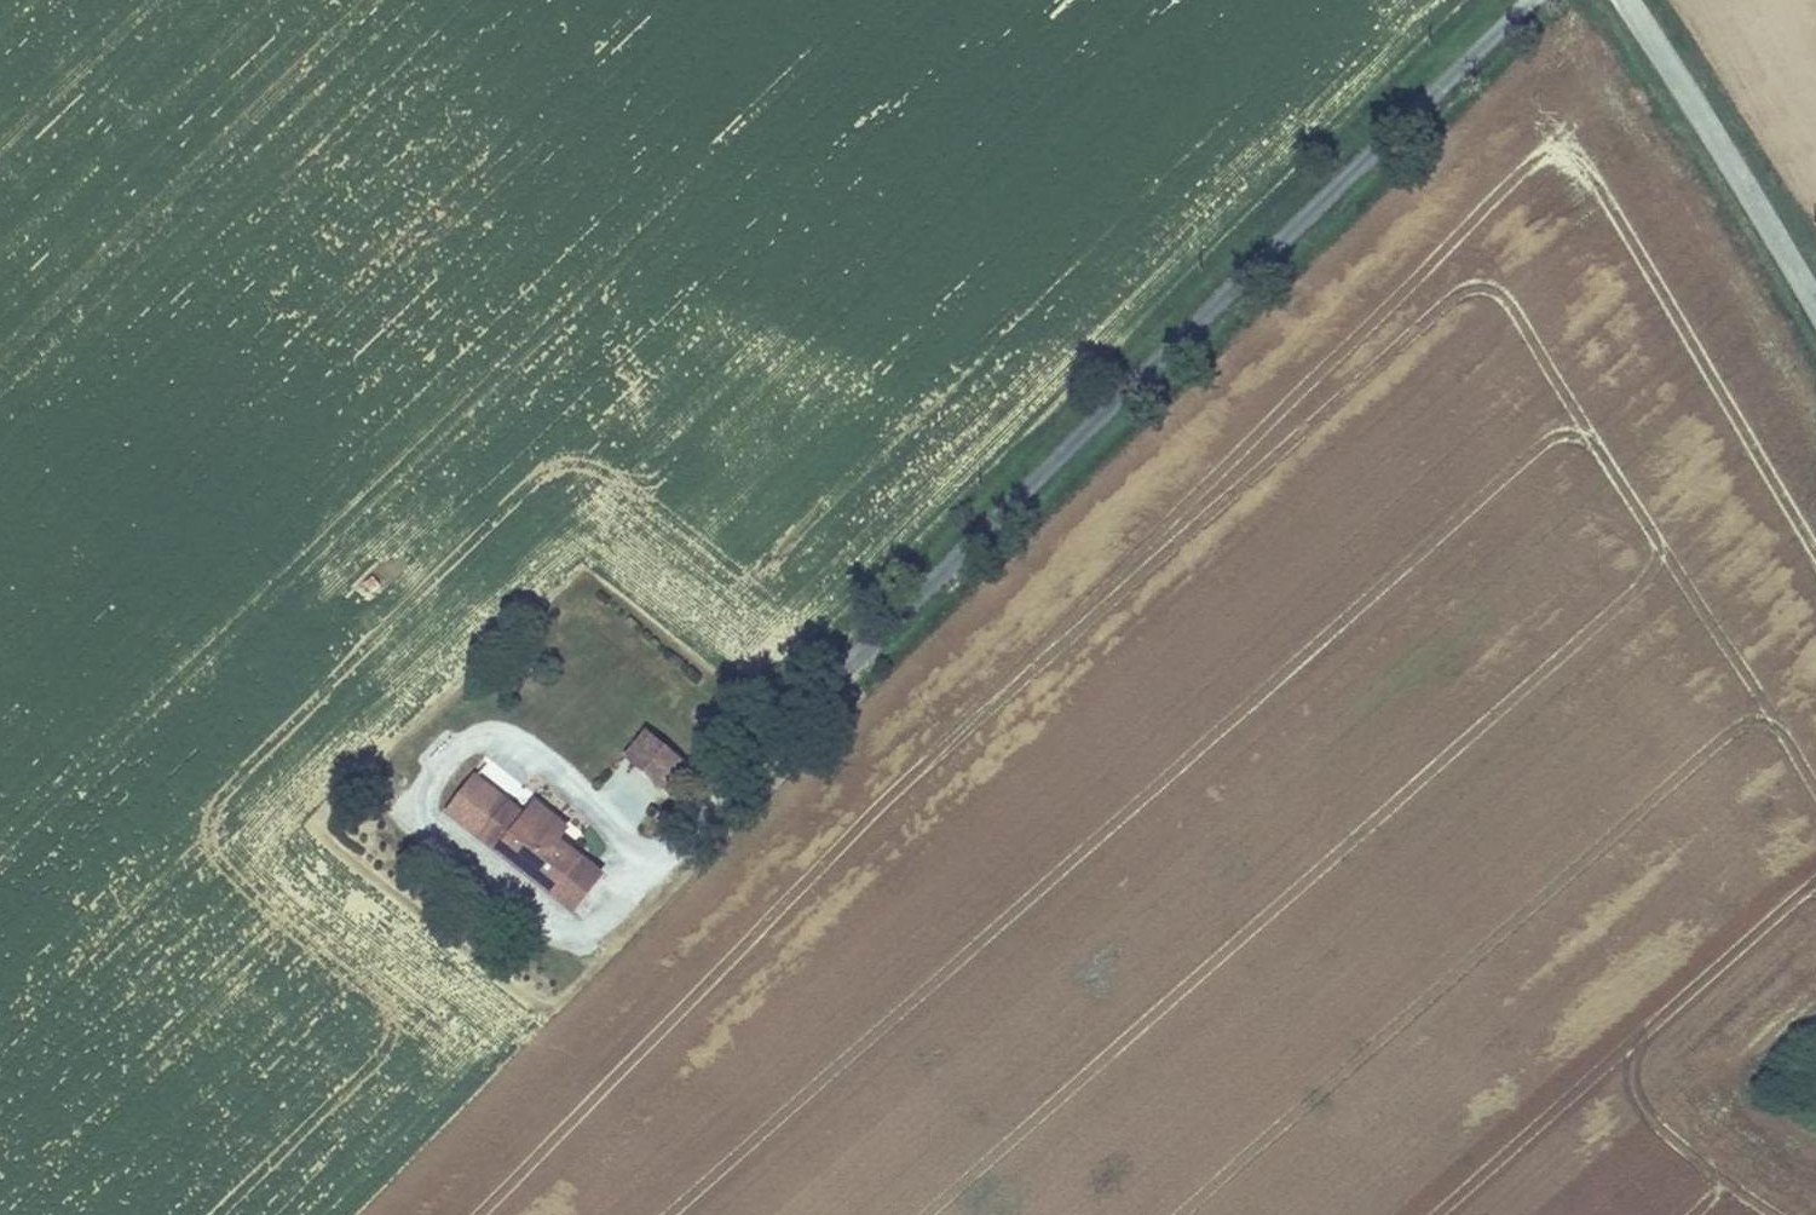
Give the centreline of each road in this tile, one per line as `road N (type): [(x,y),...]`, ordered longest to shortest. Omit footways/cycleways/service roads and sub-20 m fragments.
road 1 (tertiary): [(1626,0),(1815,304)]

